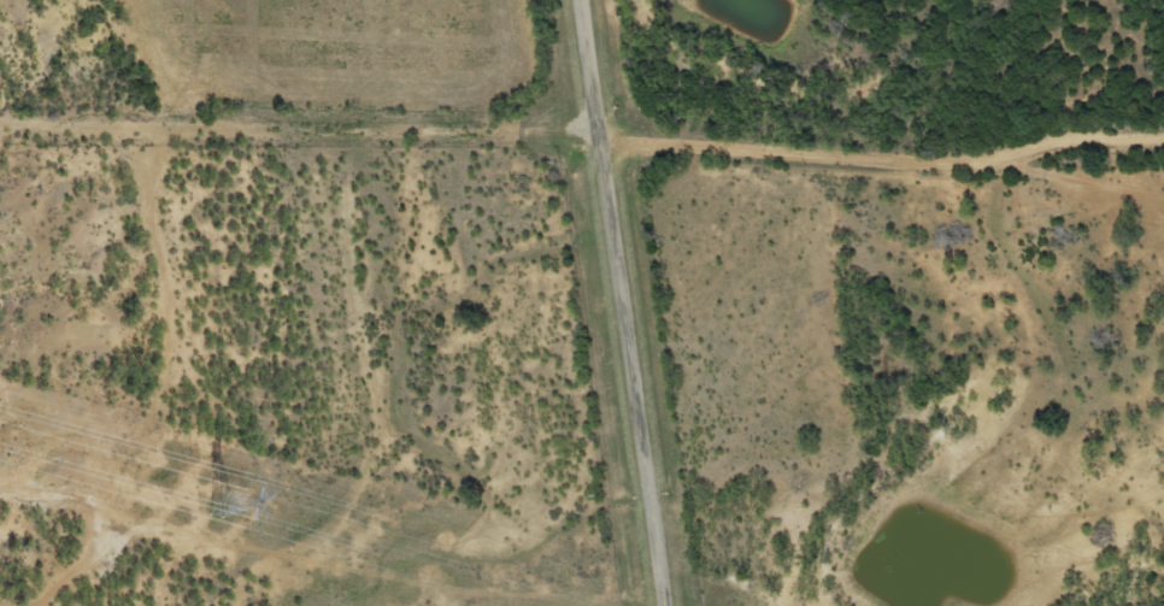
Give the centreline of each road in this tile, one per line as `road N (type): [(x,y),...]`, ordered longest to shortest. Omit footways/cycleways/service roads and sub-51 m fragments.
road 1 (residential): [(1163,102),(982,111),(868,165),(604,131),(0,122)]
road 2 (tertiary): [(585,0),(669,605)]
road 3 (residential): [(916,143),(1083,180),(1163,223)]

